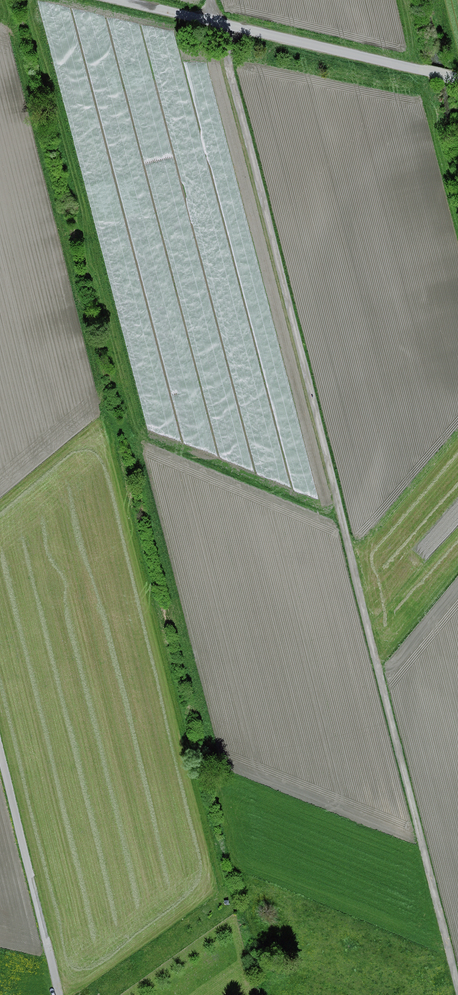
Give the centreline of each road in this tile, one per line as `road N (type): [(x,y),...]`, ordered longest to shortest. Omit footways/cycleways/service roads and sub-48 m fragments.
road 1 (track): [(220,24),(457,982)]
road 2 (unclassified): [(119,0),(457,81)]
road 3 (track): [(0,744),(61,994)]

